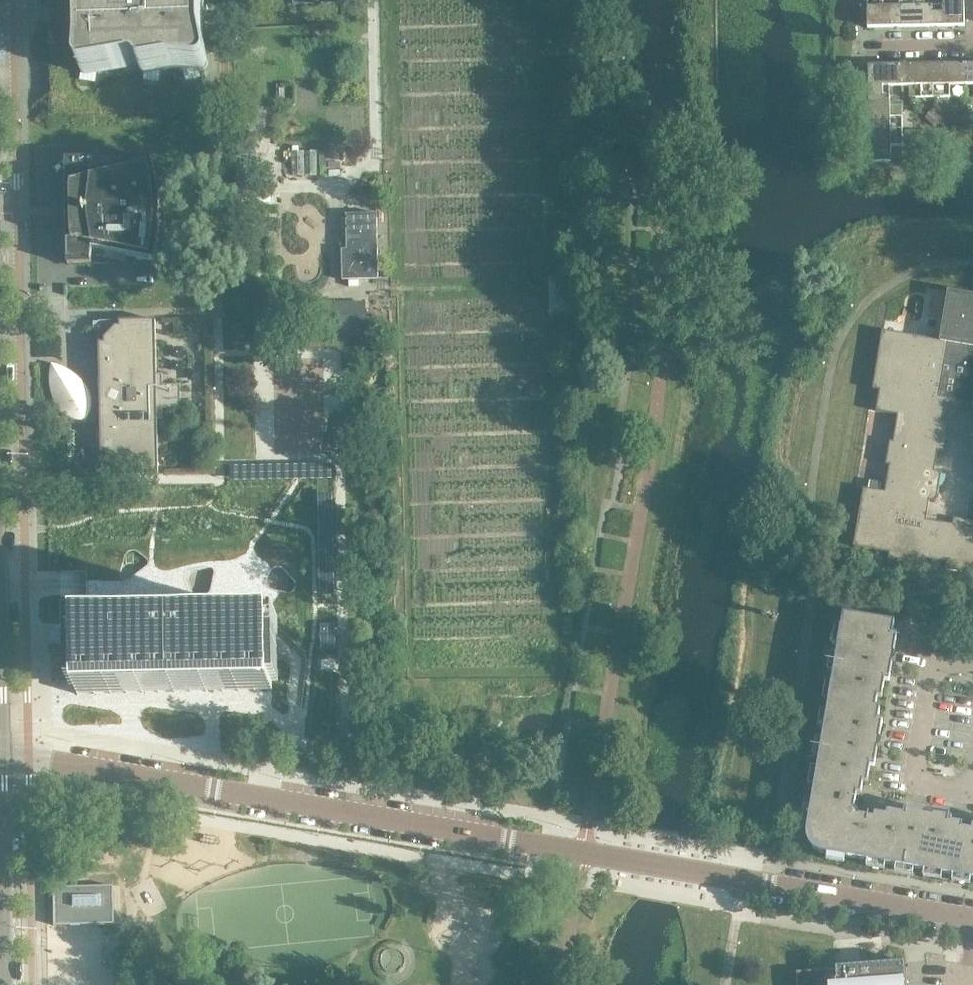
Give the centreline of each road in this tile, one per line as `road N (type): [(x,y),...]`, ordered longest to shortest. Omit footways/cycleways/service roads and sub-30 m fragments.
road 1 (residential): [(720,875),(0,756)]
road 2 (residential): [(720,875),(968,917)]
road 3 (residential): [(972,793),(922,785),(909,764),(925,655),(943,640),(972,645)]

